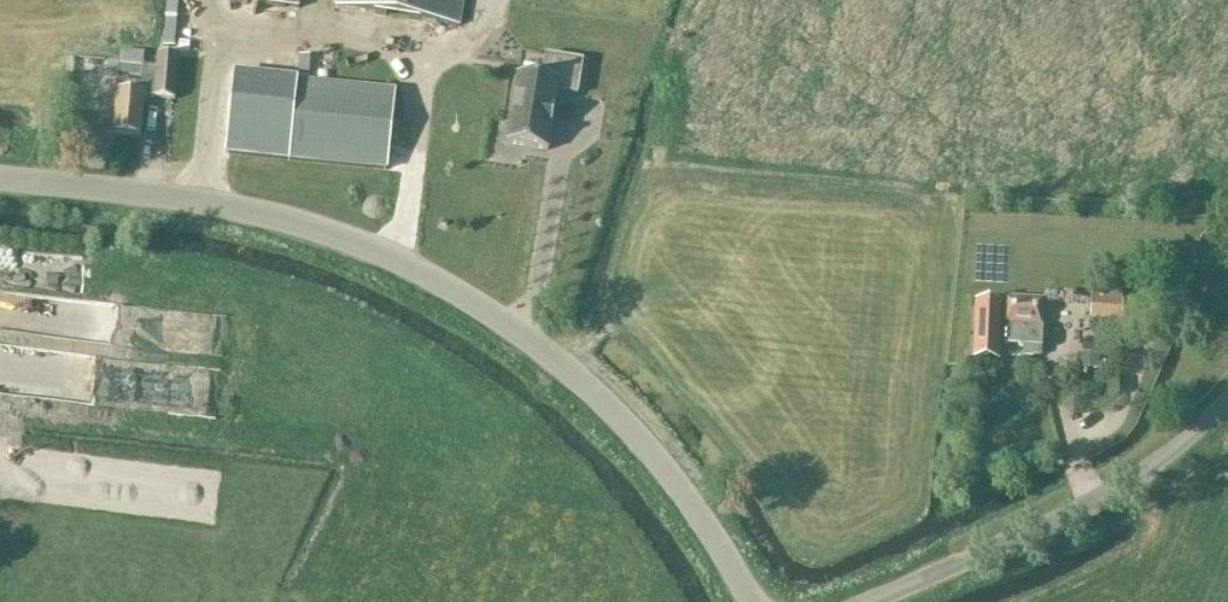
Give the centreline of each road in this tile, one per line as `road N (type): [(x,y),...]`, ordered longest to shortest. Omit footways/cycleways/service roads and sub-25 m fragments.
road 1 (tertiary): [(751,601),(625,430),(513,334),(382,255),(255,217),(0,181)]
road 2 (unclassified): [(886,601),(1160,470),(1227,402)]
road 3 (track): [(196,207),(219,32),(213,0)]

